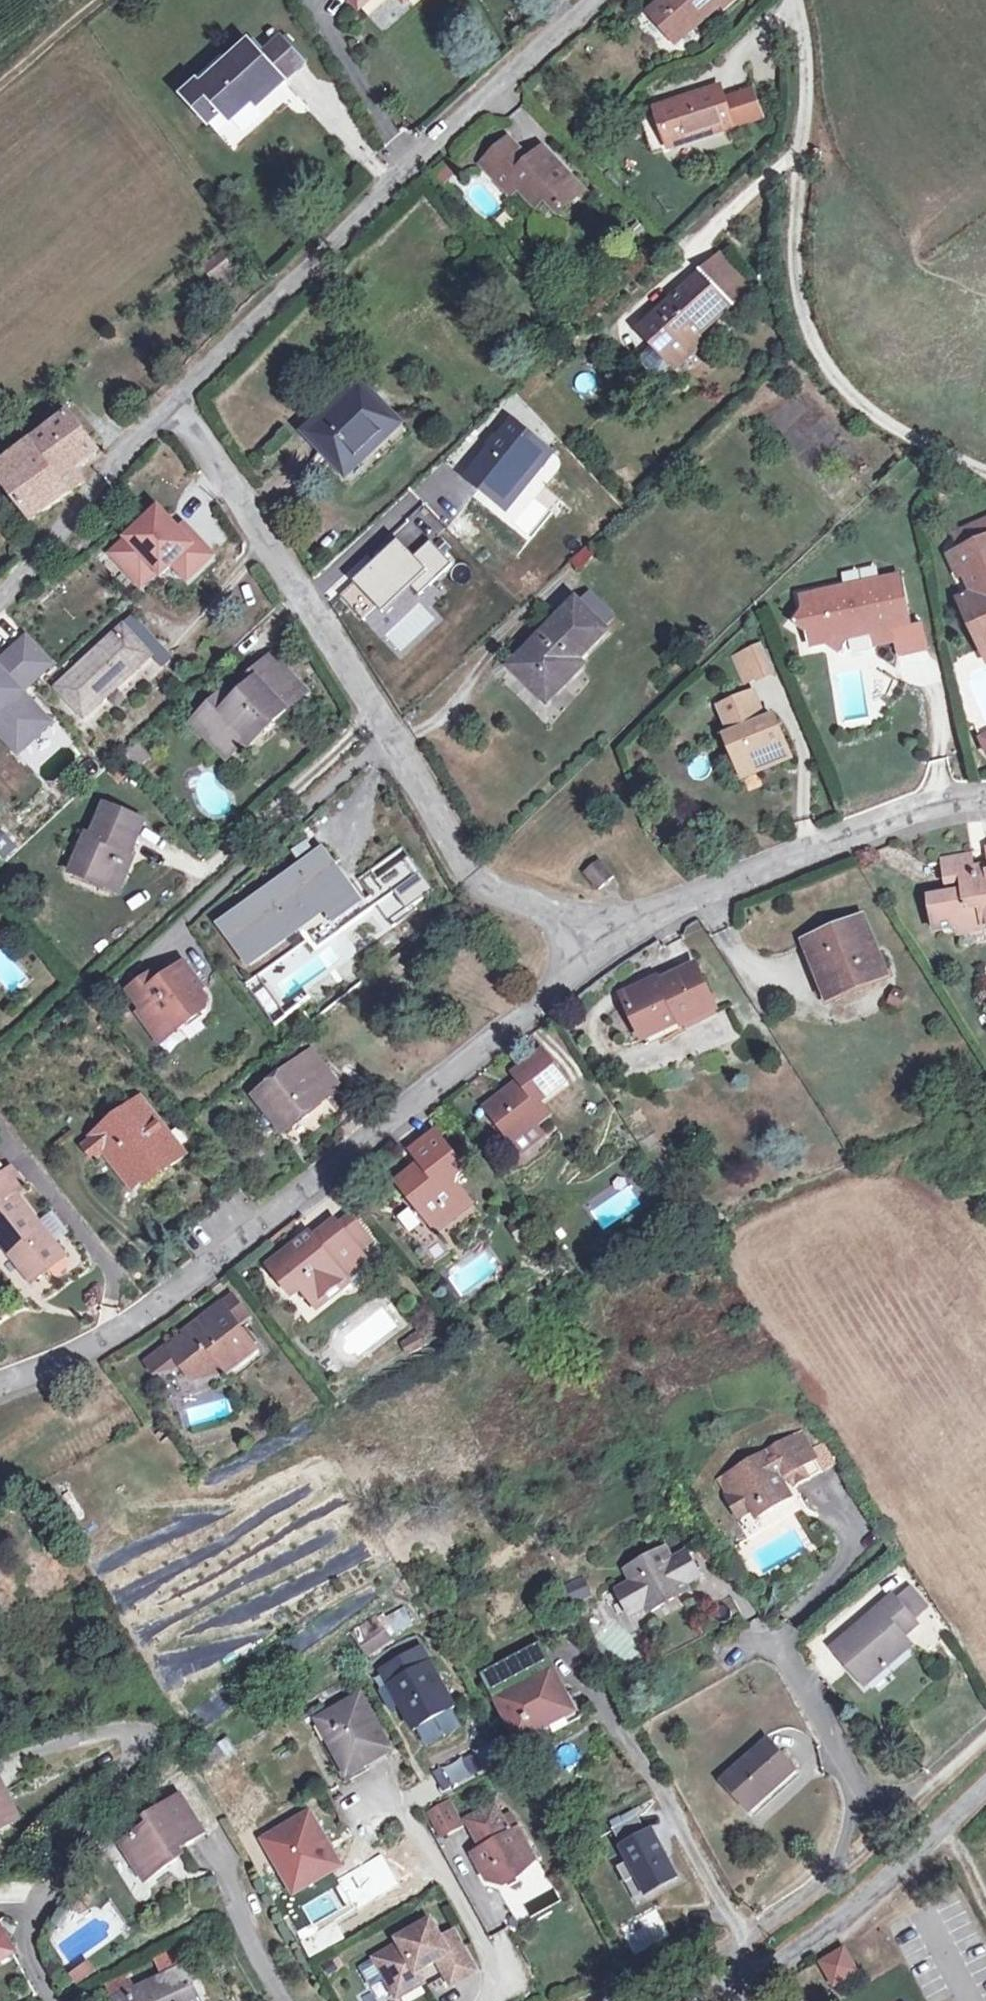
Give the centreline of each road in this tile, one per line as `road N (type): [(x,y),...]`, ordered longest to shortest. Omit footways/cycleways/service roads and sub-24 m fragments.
road 1 (residential): [(0,1385),(133,1322),(589,946)]
road 2 (residential): [(174,407),(496,902),(570,925),(589,946)]
road 3 (track): [(794,0),(805,91),(787,233),(810,337),(868,407),(909,440),(985,467)]
road 4 (residential): [(565,27),(317,257),(174,407)]
road 5 (residential): [(589,946),(968,793),(985,794)]
road 6 (residential): [(174,407),(0,595)]
road 7 (residential): [(985,1788),(812,1940)]
road 8 (residential): [(812,1940),(683,1974),(622,2000)]

